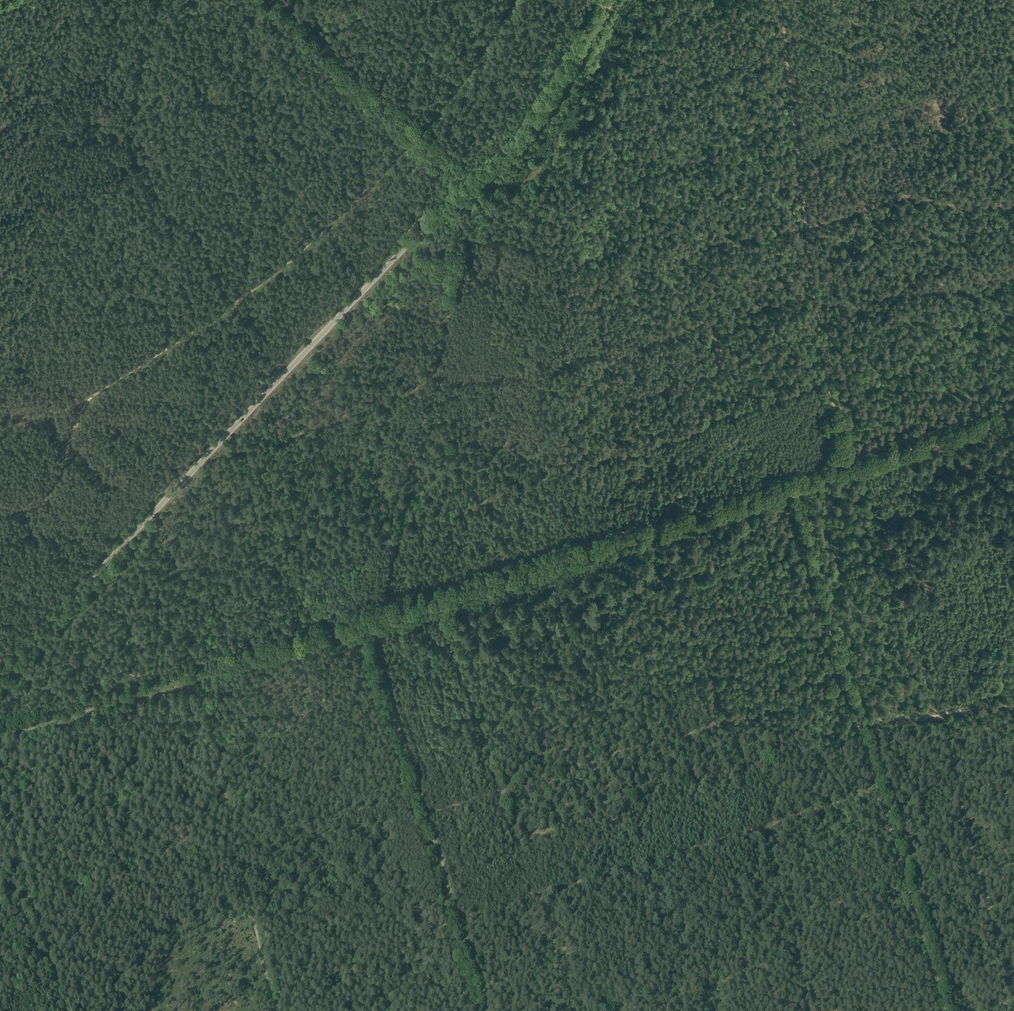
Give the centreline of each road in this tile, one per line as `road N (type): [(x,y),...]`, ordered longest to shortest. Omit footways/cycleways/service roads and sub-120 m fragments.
road 1 (track): [(1013,408),(159,673),(134,676),(15,644)]
road 2 (tertiary): [(0,675),(396,257),(524,142),(611,0)]
road 3 (track): [(787,490),(0,738)]
road 4 (track): [(0,512),(44,496),(96,394),(220,315),(364,191),(474,63),(509,0)]
road 5 (track): [(845,472),(814,293),(779,0)]
road 6 (track): [(845,687),(424,814)]
road 7 (track): [(946,1010),(857,724)]
road 8 (track): [(1013,420),(787,490)]
road 9 (track): [(806,229),(900,197),(1013,203)]
road 10 (track): [(235,846),(32,904)]
road 11 (track): [(845,687),(787,490)]
road 12 (track): [(424,814),(483,1010)]
road 13 (track): [(418,797),(234,842)]
road 14 (track): [(374,618),(373,645),(418,797)]
road 15 (track): [(234,842),(200,674)]
road 16 (track): [(235,846),(275,1010)]
road 17 (track): [(1013,706),(857,724)]

